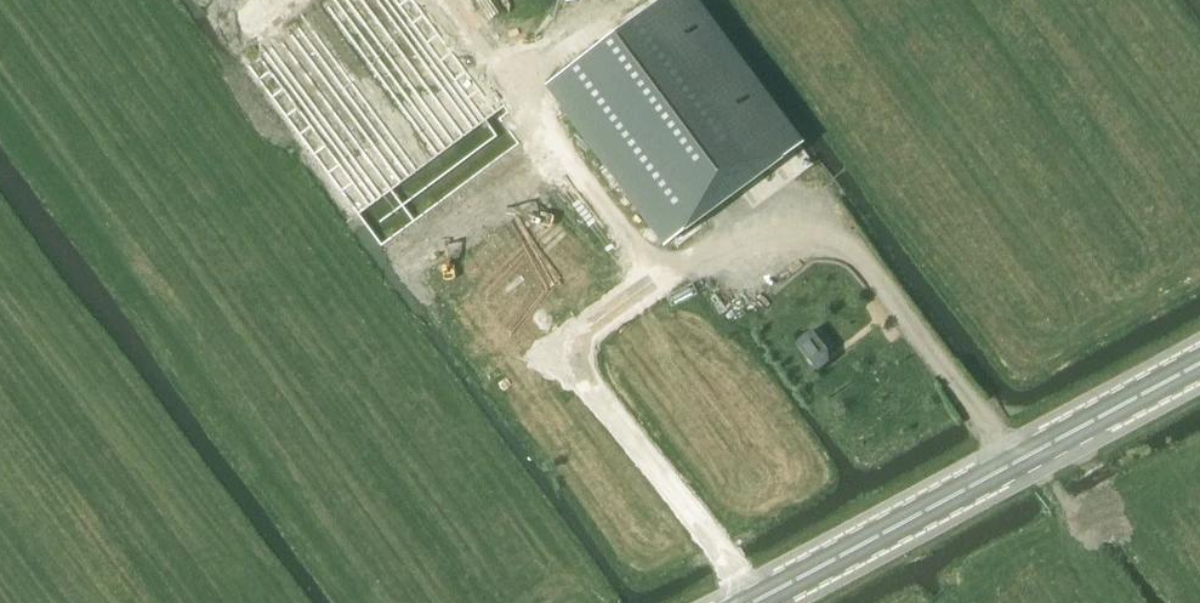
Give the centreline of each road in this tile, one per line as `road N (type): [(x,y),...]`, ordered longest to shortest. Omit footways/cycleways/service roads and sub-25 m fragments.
road 1 (secondary): [(749,602),(1199,367)]
road 2 (track): [(1109,602),(1062,526),(1042,453)]

